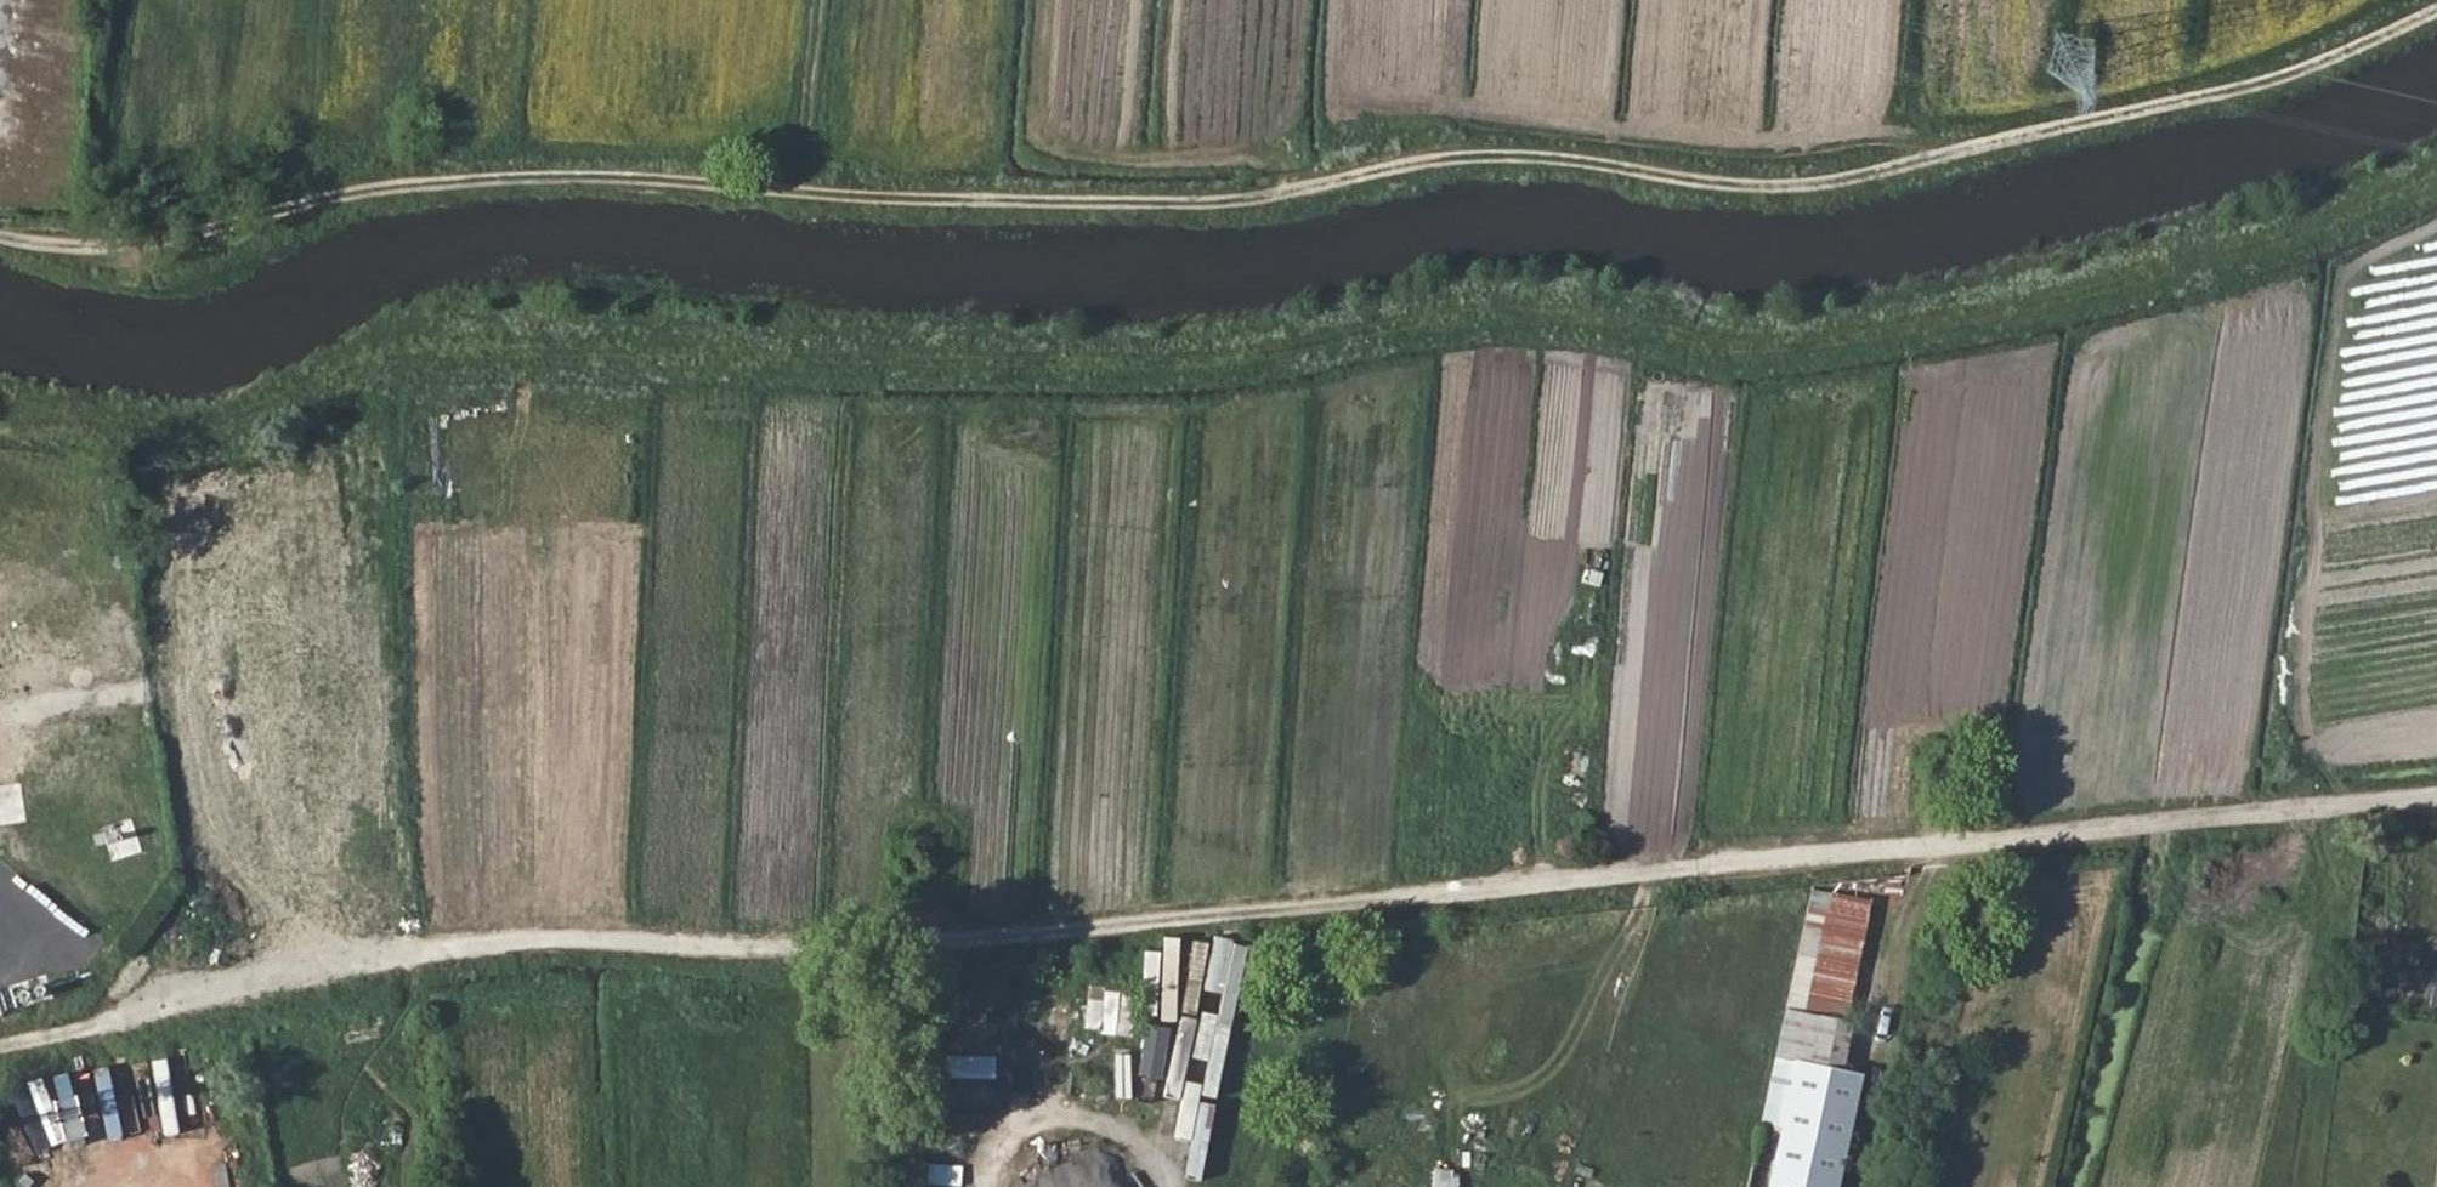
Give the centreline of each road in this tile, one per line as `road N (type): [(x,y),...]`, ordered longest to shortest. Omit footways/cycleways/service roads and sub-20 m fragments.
road 1 (track): [(0,1042),(128,1024),(184,937),(224,917),(810,951),(978,943),(2436,797)]
road 2 (track): [(0,234),(44,244),(142,243),(391,188),(634,174),(930,198),(1245,202),(1495,152),(1766,190),(1843,184),(2244,95),(2346,57),(2436,9)]

